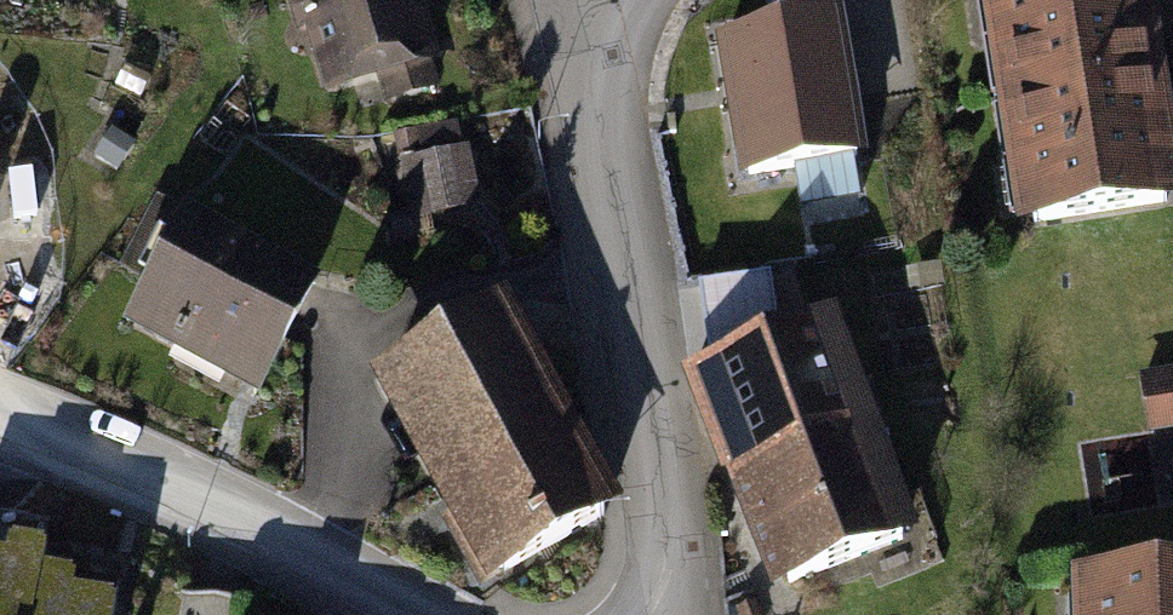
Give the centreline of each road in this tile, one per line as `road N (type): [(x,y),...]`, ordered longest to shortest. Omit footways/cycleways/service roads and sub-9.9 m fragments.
road 1 (residential): [(564,0),(679,542),(681,614)]
road 2 (residential): [(434,614),(0,410)]

